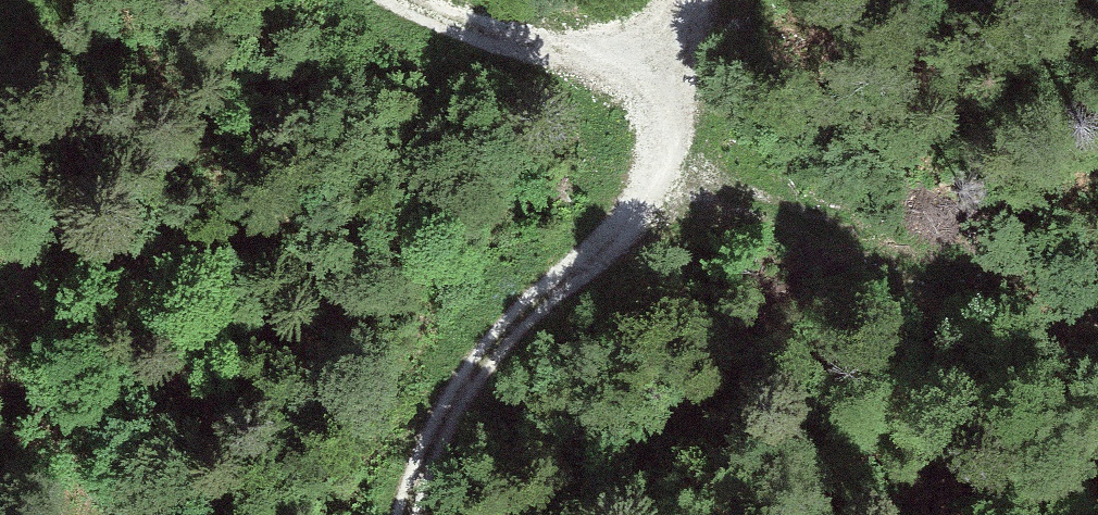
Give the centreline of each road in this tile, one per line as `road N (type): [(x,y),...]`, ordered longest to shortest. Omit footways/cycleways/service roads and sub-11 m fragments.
road 1 (track): [(687,69),(601,235),(475,359),(436,427),(411,514)]
road 2 (track): [(432,0),(461,15),(687,69)]

